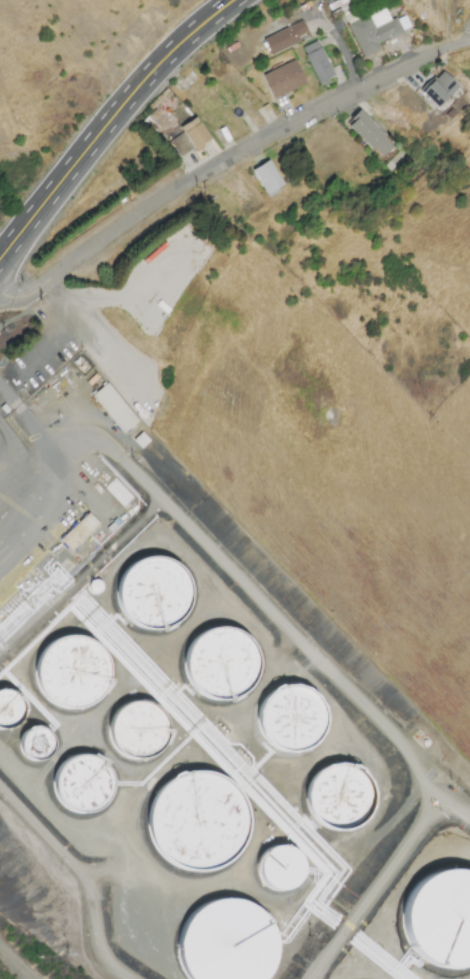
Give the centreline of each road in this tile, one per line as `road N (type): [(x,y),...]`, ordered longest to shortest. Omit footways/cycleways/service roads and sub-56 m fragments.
road 1 (residential): [(0,298),(39,292),(87,251),(233,156),(469,38)]
road 2 (secondary): [(0,266),(180,45),(240,0)]

